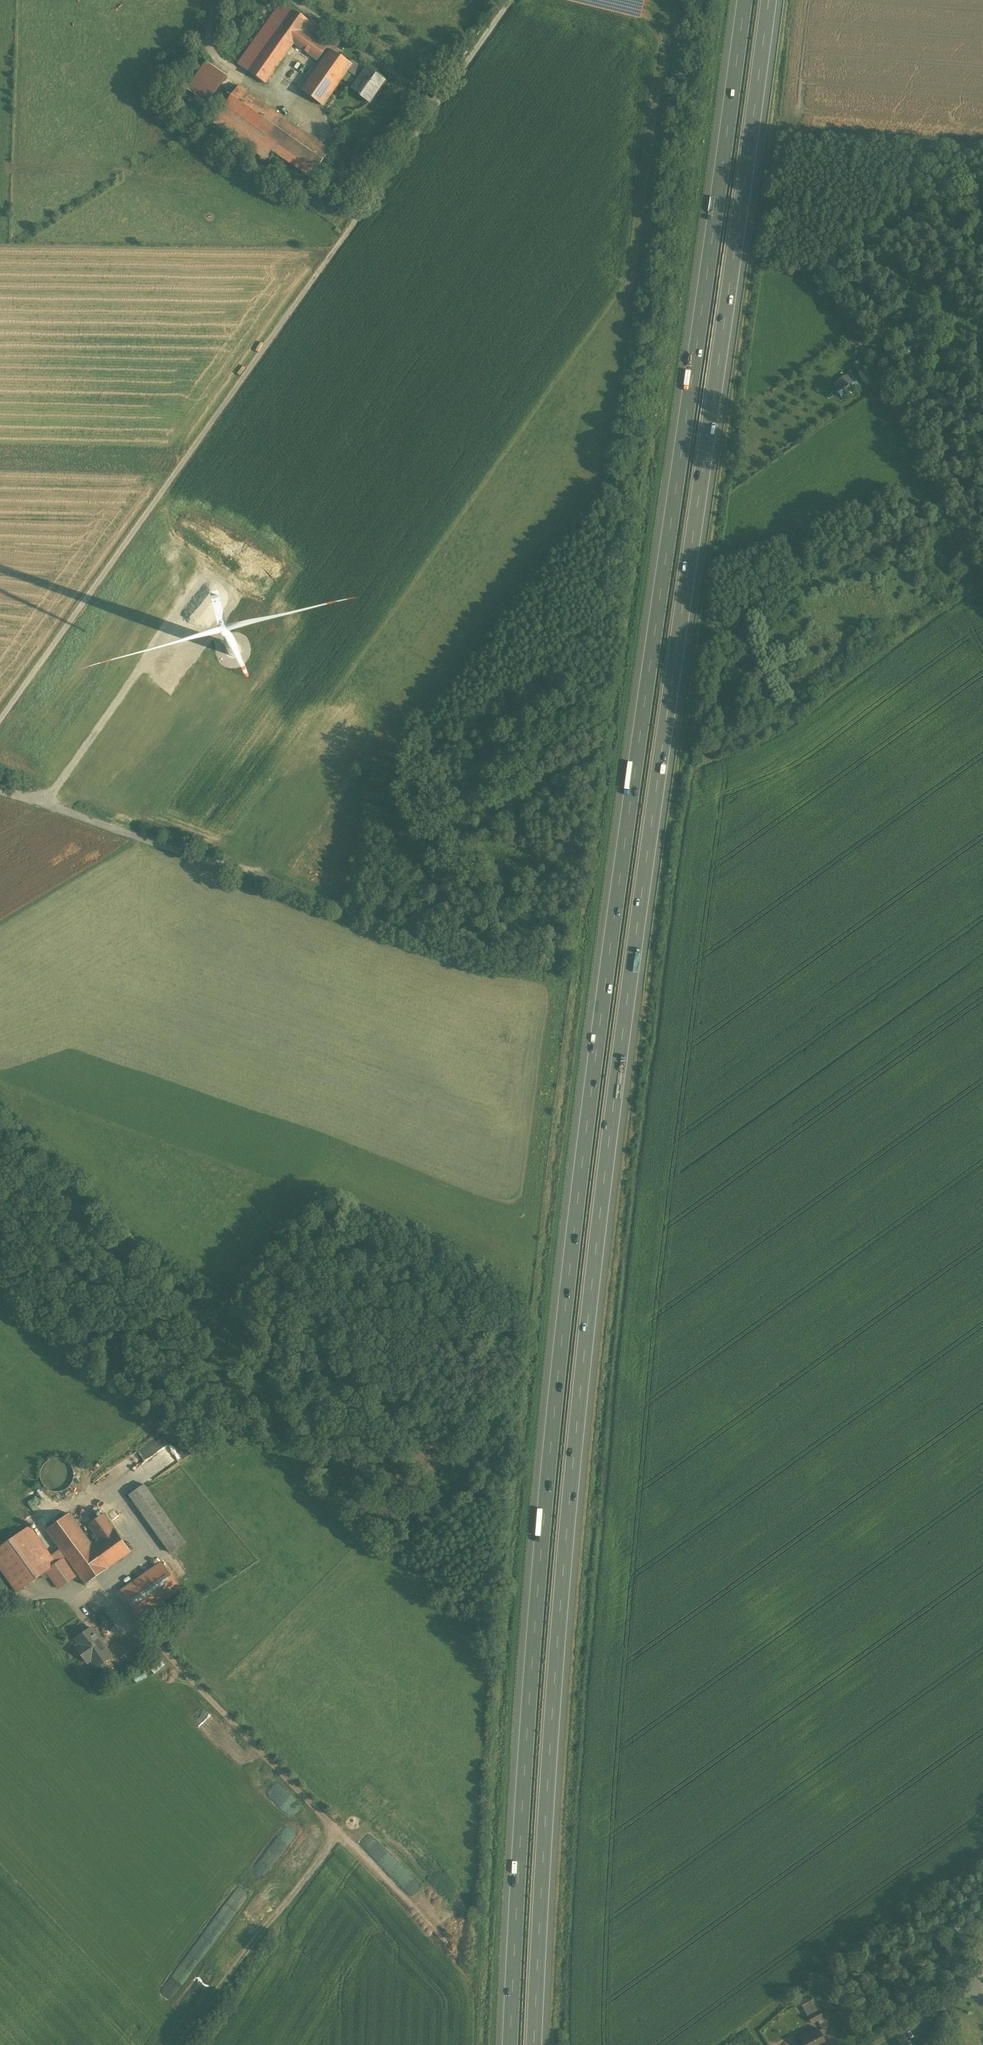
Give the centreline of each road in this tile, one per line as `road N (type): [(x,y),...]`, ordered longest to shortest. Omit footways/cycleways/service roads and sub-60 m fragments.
road 1 (motorway): [(535,2044),(558,1626),(607,1155),(768,0)]
road 2 (motorway): [(743,0),(580,1171),(532,1655),(512,2044)]
road 3 (track): [(509,0),(0,719)]
road 4 (track): [(389,1882),(159,1644),(111,1603),(85,1592)]
road 5 (track): [(41,800),(202,572)]
road 6 (track): [(334,1826),(324,1855),(183,2044)]
road 7 (track): [(0,786),(225,865)]
road 8 (track): [(869,361),(982,568)]

